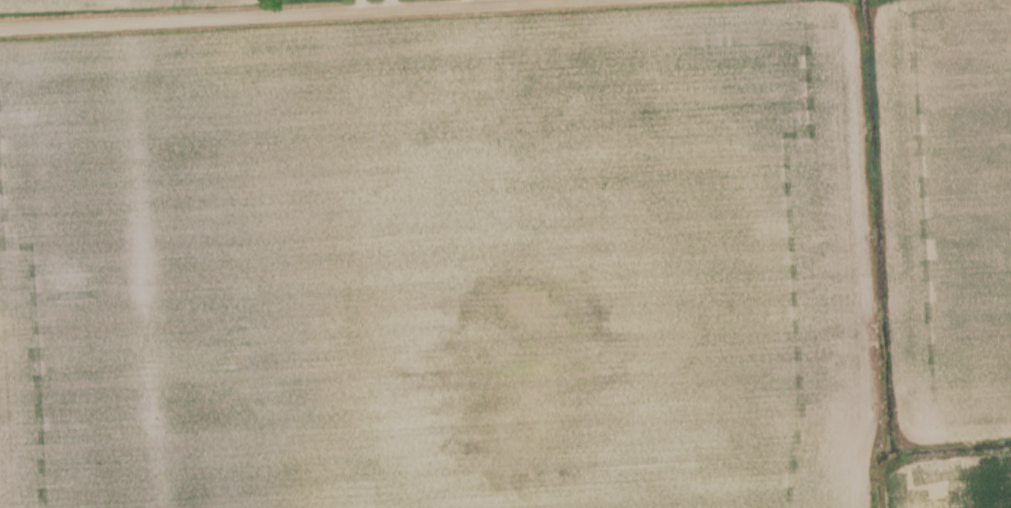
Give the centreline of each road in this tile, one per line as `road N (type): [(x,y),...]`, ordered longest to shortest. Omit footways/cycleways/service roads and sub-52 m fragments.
road 1 (residential): [(0,23),(476,0)]

